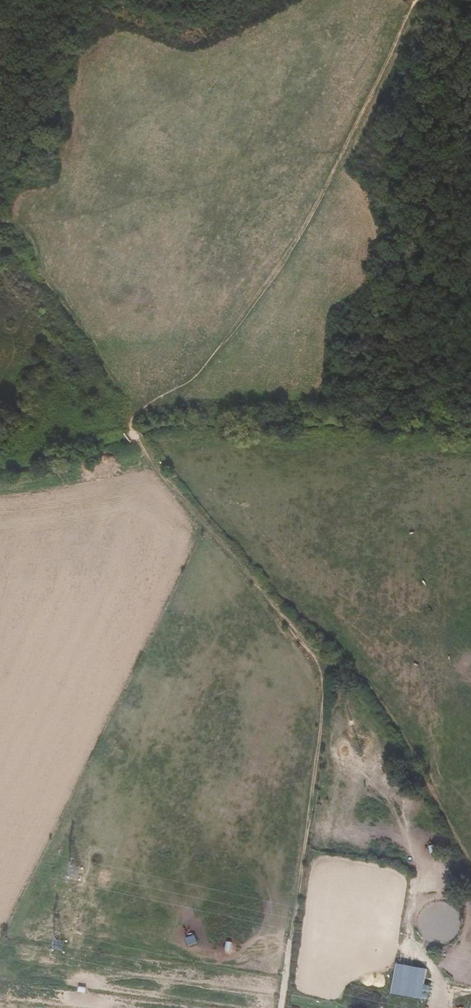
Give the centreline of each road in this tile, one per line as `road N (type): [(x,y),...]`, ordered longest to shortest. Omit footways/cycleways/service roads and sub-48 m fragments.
road 1 (track): [(130,426),(319,656),(328,686),(282,1007)]
road 2 (track): [(0,225),(26,238),(128,400),(130,426)]

